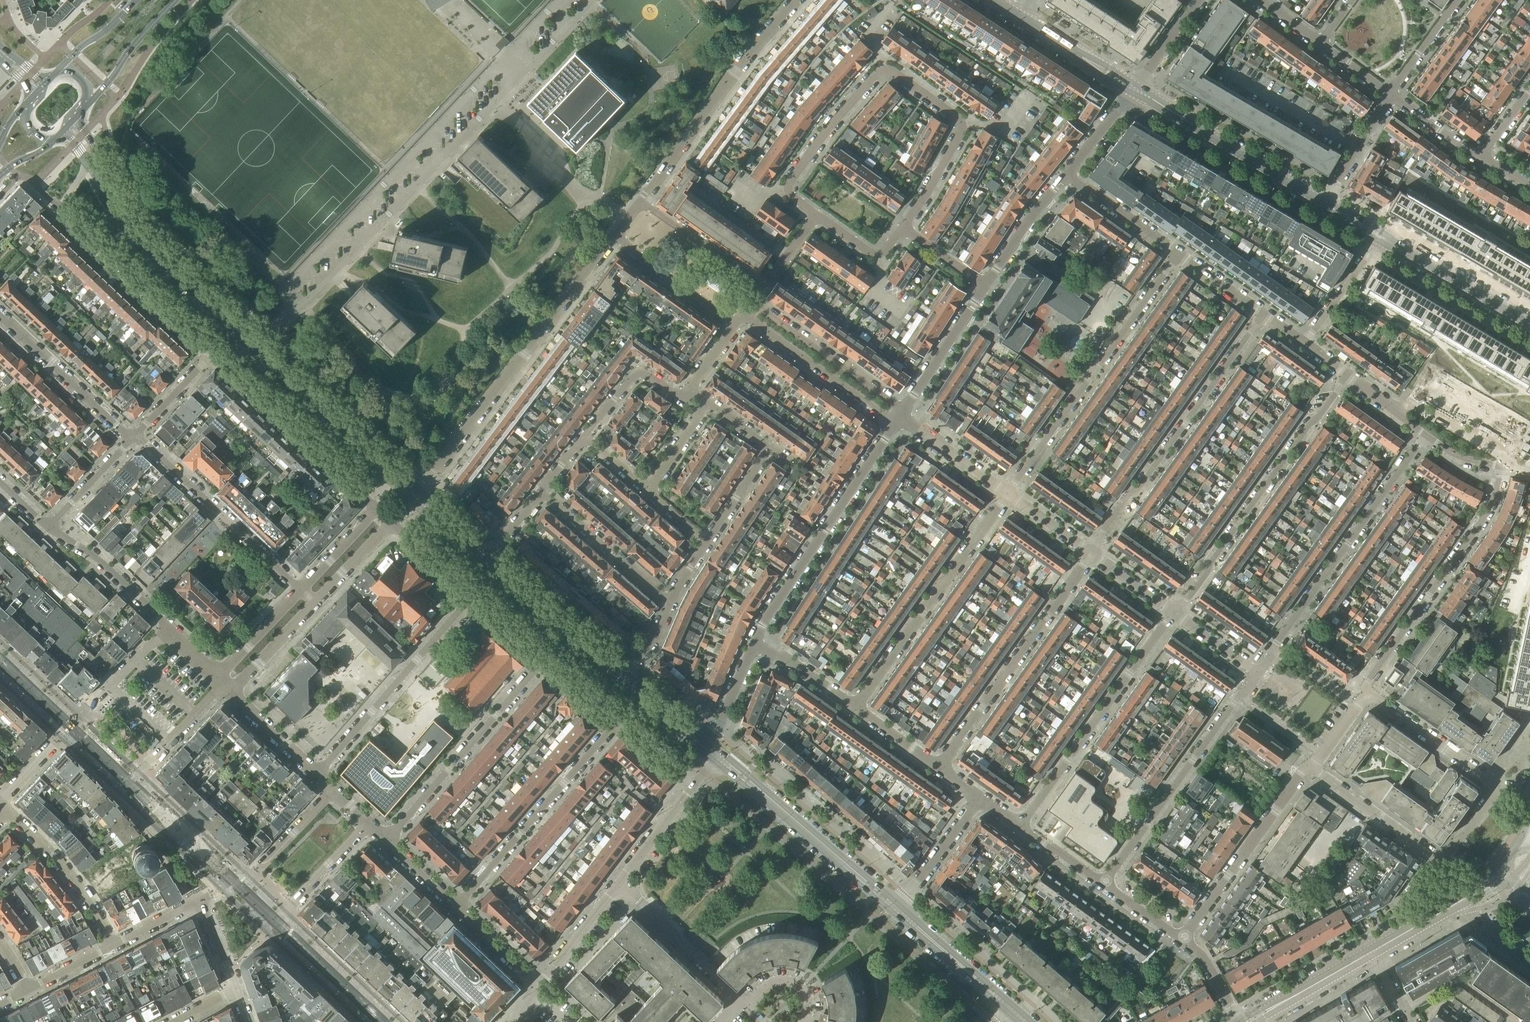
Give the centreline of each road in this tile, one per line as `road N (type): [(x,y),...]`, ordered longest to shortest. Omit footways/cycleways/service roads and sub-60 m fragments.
road 1 (tertiary): [(406,485),(139,234),(93,158)]
road 2 (residential): [(817,214),(788,184),(856,96),(891,69),(964,129),(904,226)]
road 3 (residential): [(614,236),(414,493)]
road 4 (residential): [(1179,256),(1008,494)]
road 5 (residential): [(1092,555),(1262,317)]
road 6 (residential): [(1259,674),(1426,434)]
road 7 (residential): [(1345,377),(1175,614)]
road 8 (residential): [(1510,464),(1483,518),(1363,688)]
road 9 (residential): [(754,643),(900,419)]
road 10 (residential): [(93,158),(62,209),(212,350)]
road 11 (residential): [(1020,827),(1175,614)]
road 12 (residential): [(854,707),(1008,494)]
road 13 (residential): [(1092,555),(938,768)]
road 14 (residential): [(1103,883),(1259,674)]
road 15 (residential): [(795,0),(640,200)]
road 16 (tertiary): [(896,910),(709,750)]
road 17 (residential): [(619,721),(456,904)]
road 18 (residential): [(387,840),(547,656)]
road 19 (residential): [(317,773),(475,593)]
road 20 (residential): [(212,350),(380,508)]
road 21 (residential): [(300,590),(133,438)]
road 22 (tertiary): [(1324,202),(1136,92)]
road 23 (residential): [(1308,768),(1183,940)]
road 24 (residential): [(766,1021),(619,885)]
road 25 (residential): [(900,419),(891,402),(752,302)]
road 26 (residential): [(743,315),(900,419)]
road 27 (tertiary): [(621,676),(482,556)]
road 28 (residential): [(133,438),(0,317)]
road 29 (tertiary): [(1529,324),(1378,234)]
road 30 (residential): [(112,946),(73,880),(7,812)]
road 31 (residential): [(669,604),(540,493)]
road 32 (residential): [(1499,785),(1363,688)]
road 33 (residential): [(619,885),(703,772),(709,750)]
road 34 (residential): [(47,527),(83,548),(166,631)]
road 35 (residential): [(900,419),(985,285)]
road 36 (tertiary): [(1011,1009),(896,910)]
road 37 (residential): [(614,236),(736,325)]
road 38 (residential): [(762,287),(640,200)]
road 39 (residential): [(1308,768),(1430,855)]
road 40 (secondary): [(80,112),(175,0)]
road 41 (secondary): [(275,921),(382,1021)]
road 42 (residential): [(1510,464),(1499,448),(1418,401),(1389,408)]
road 43 (residential): [(896,910),(979,797)]
road 44 (tertiary): [(1249,1021),(1371,952)]
road 45 (residential): [(1179,256),(1067,172)]
road 46 (residential): [(985,285),(1067,172)]
road 47 (residential): [(689,391),(671,392),(640,372),(585,435)]
road 48 (tertiary): [(1136,92),(1020,18)]
road 49 (residential): [(275,921),(369,822)]
road 50 (residential): [(130,783),(224,685)]
road 51 (residential): [(166,631),(70,727)]
road 52 (residential): [(333,790),(254,875),(236,883)]
road 53 (residential): [(1378,234),(1300,344)]
road 54 (residential): [(1008,494),(900,419)]
road 55 (residential): [(1324,202),(1391,95)]
road 56 (residential): [(542,984),(619,885)]
road 57 (residential): [(47,527),(133,438)]
road 58 (residential): [(300,590),(217,679)]
road 59 (residential): [(232,693),(315,604)]

